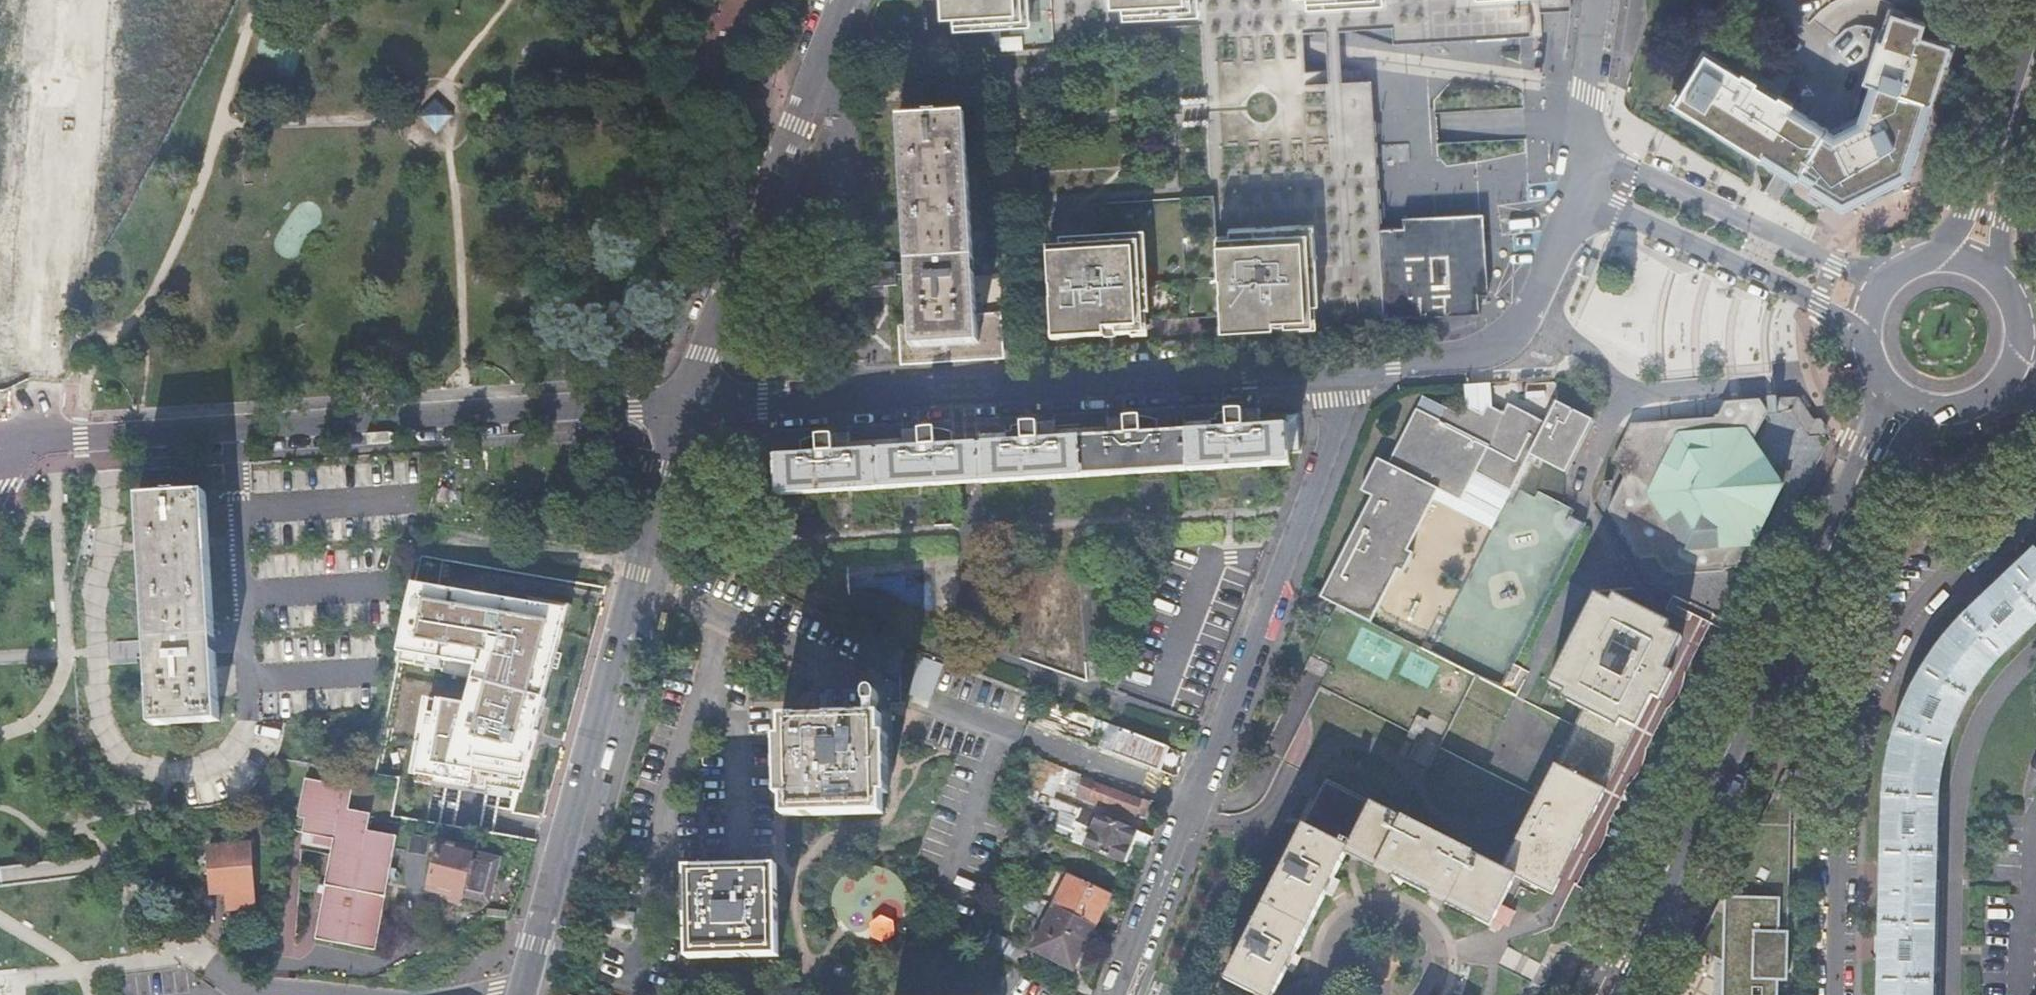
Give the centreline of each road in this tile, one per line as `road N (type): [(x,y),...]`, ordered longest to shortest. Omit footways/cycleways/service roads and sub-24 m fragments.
road 1 (residential): [(685,407),(1357,367)]
road 2 (residential): [(1118,994),(1357,367)]
road 3 (tertiary): [(1909,396),(1605,994)]
road 4 (residential): [(25,452),(235,430),(685,407)]
road 5 (residential): [(522,989),(685,407)]
road 6 (unknown): [(25,452),(67,129),(65,0)]
road 7 (residential): [(685,407),(846,0)]
road 8 (residential): [(1572,195),(1819,304),(1872,339)]
road 9 (residential): [(1783,0),(1829,81),(1821,120),(1757,230)]
road 10 (tertiary): [(2035,57),(1971,270)]
road 11 (residential): [(1458,357),(1510,332),(1528,308),(1572,195)]
road 12 (residential): [(1757,230),(1581,151)]
road 13 (residential): [(1581,151),(1601,0)]
road 14 (residential): [(1891,286),(1757,230)]

